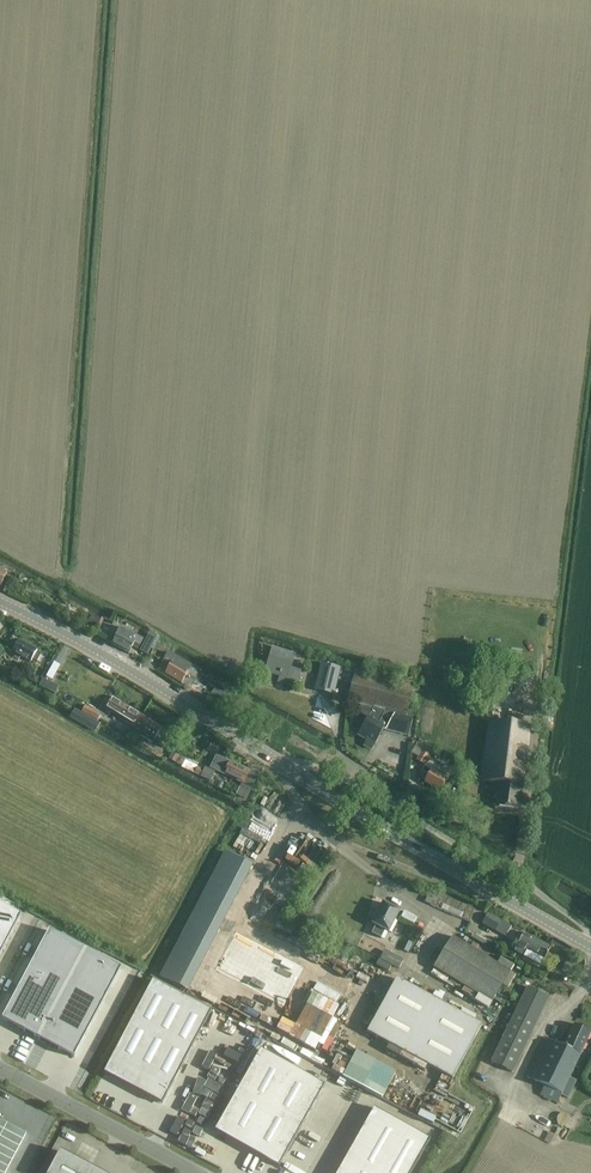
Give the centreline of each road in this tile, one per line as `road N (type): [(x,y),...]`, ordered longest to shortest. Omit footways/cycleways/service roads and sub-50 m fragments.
road 1 (tertiary): [(590,946),(117,661),(0,602)]
road 2 (unclassified): [(0,1069),(195,1172)]

